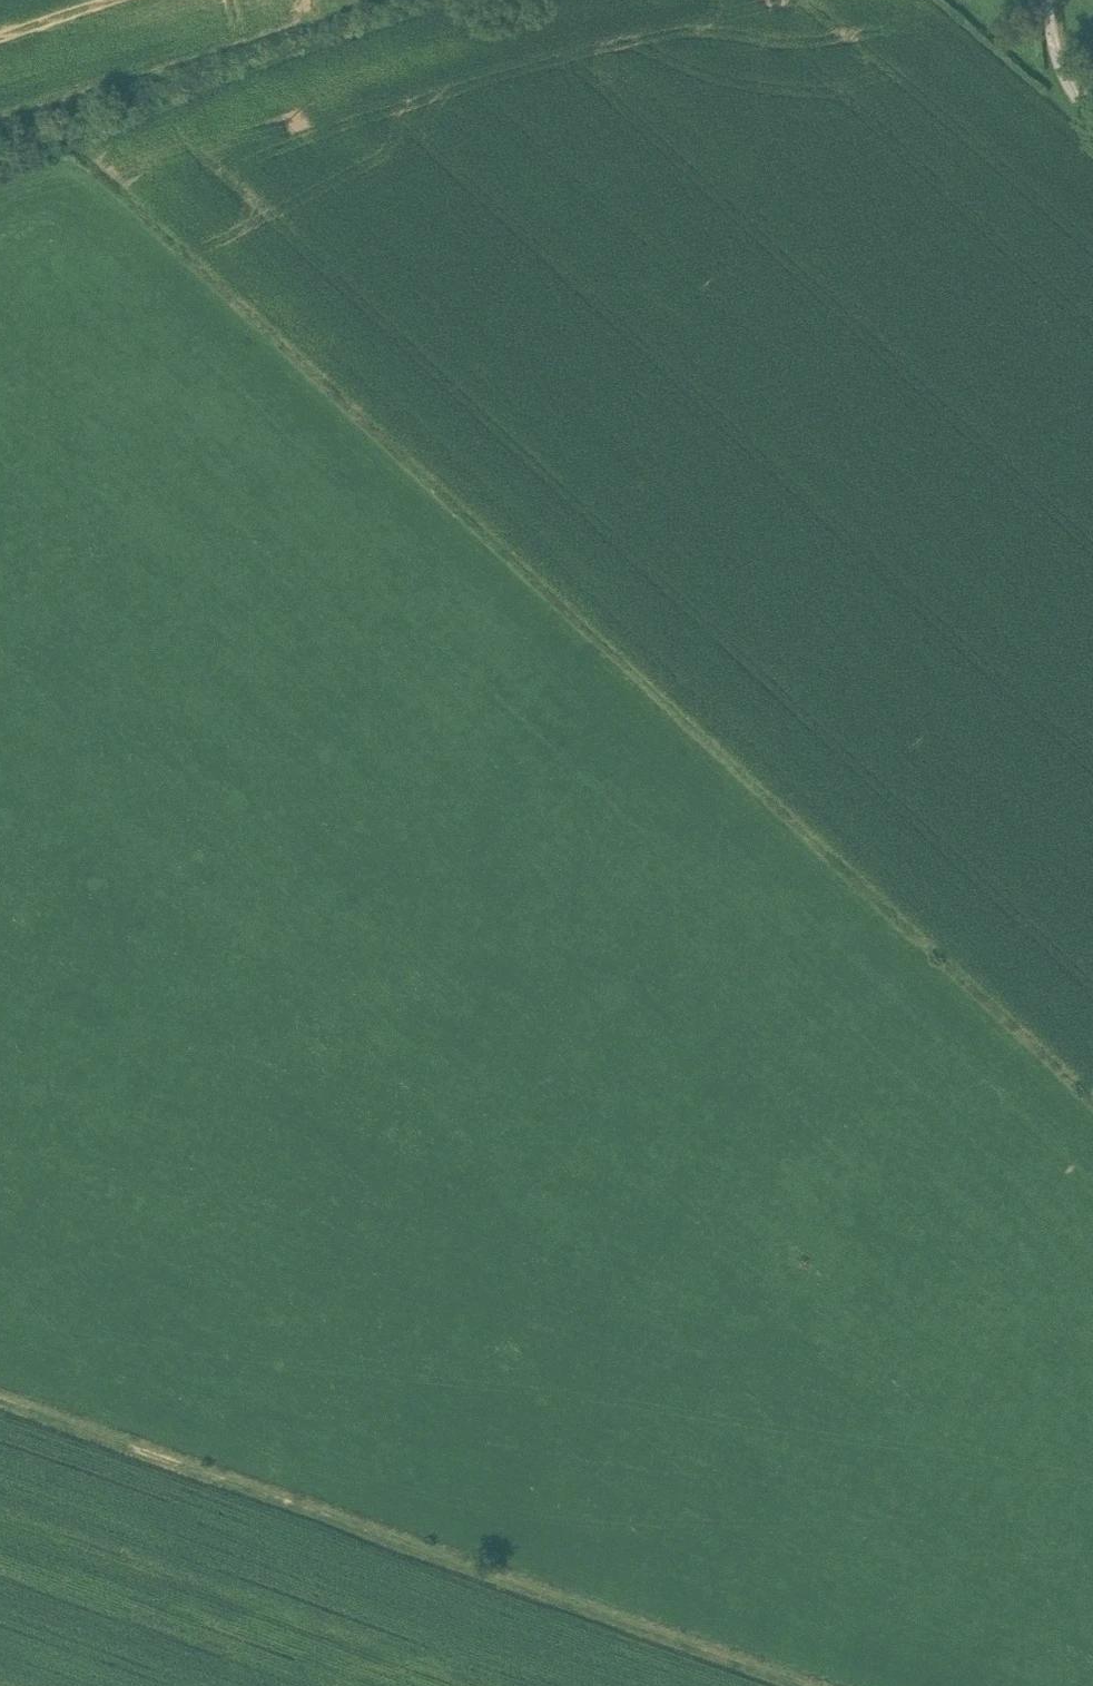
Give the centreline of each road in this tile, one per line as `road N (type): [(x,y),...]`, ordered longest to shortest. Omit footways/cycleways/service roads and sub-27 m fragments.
road 1 (track): [(811,1685),(0,1399)]

